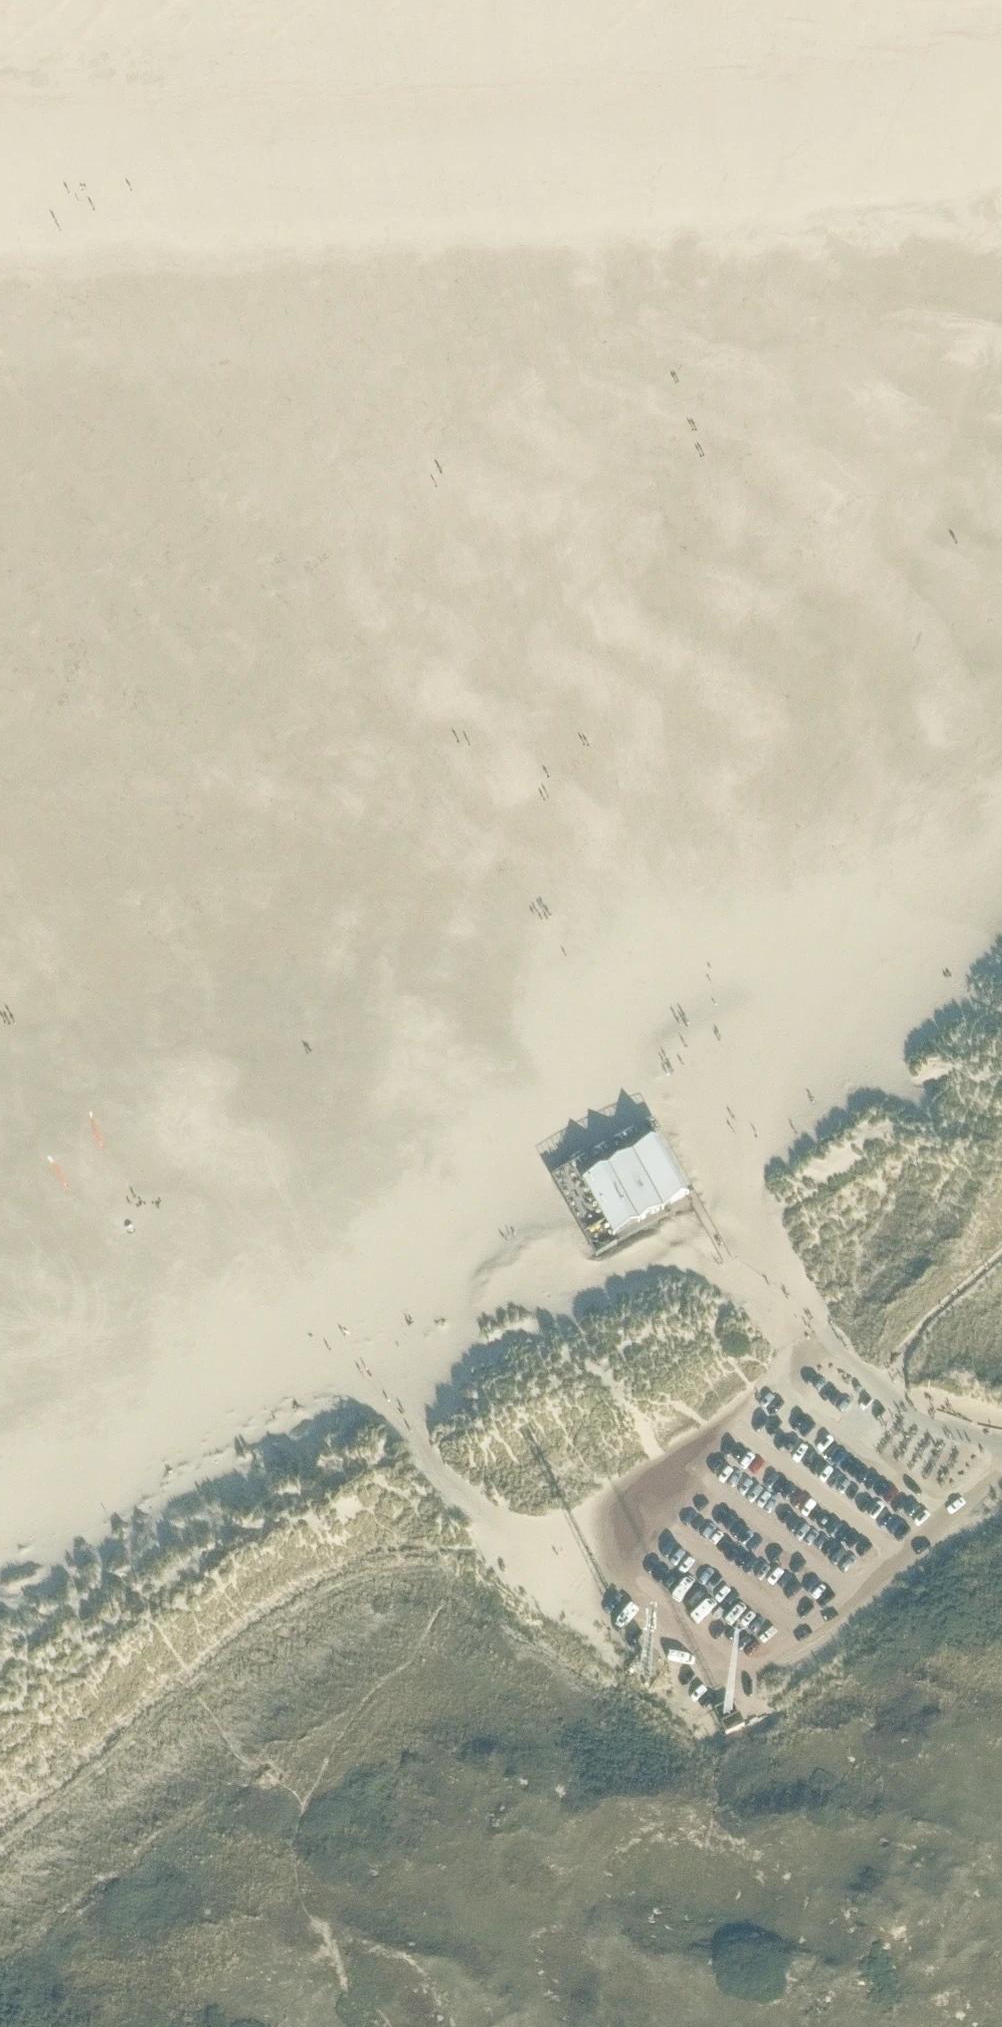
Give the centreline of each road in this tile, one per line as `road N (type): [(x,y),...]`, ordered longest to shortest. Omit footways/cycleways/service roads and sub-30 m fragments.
road 1 (unclassified): [(1001,1447),(925,1419),(823,1331)]

